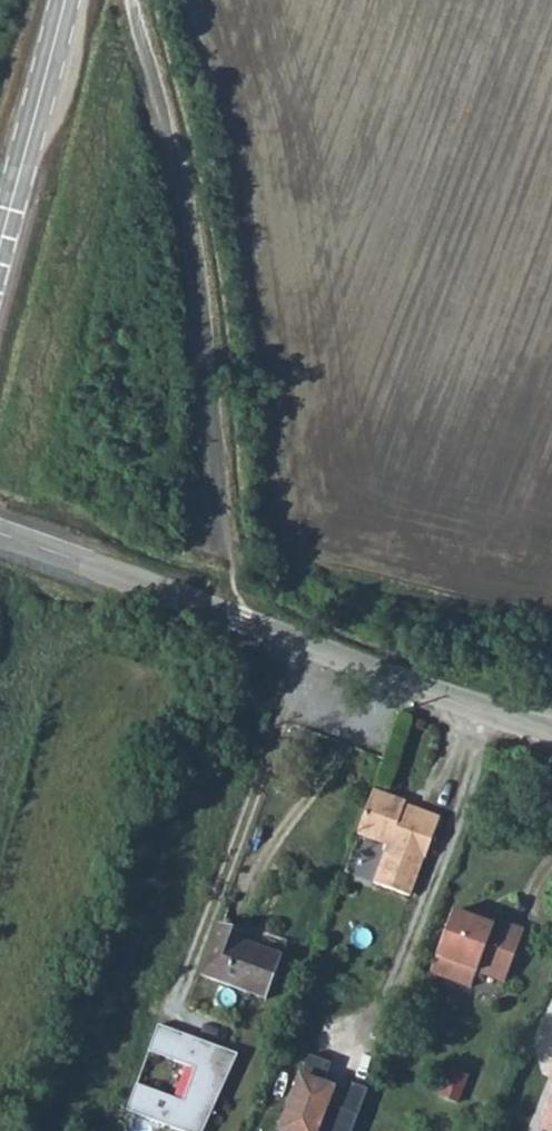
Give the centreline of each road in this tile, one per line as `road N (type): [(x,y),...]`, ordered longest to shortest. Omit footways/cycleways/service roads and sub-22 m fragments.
road 1 (unclassified): [(551,734),(245,614),(0,533)]
road 2 (tertiary): [(0,252),(68,0)]

